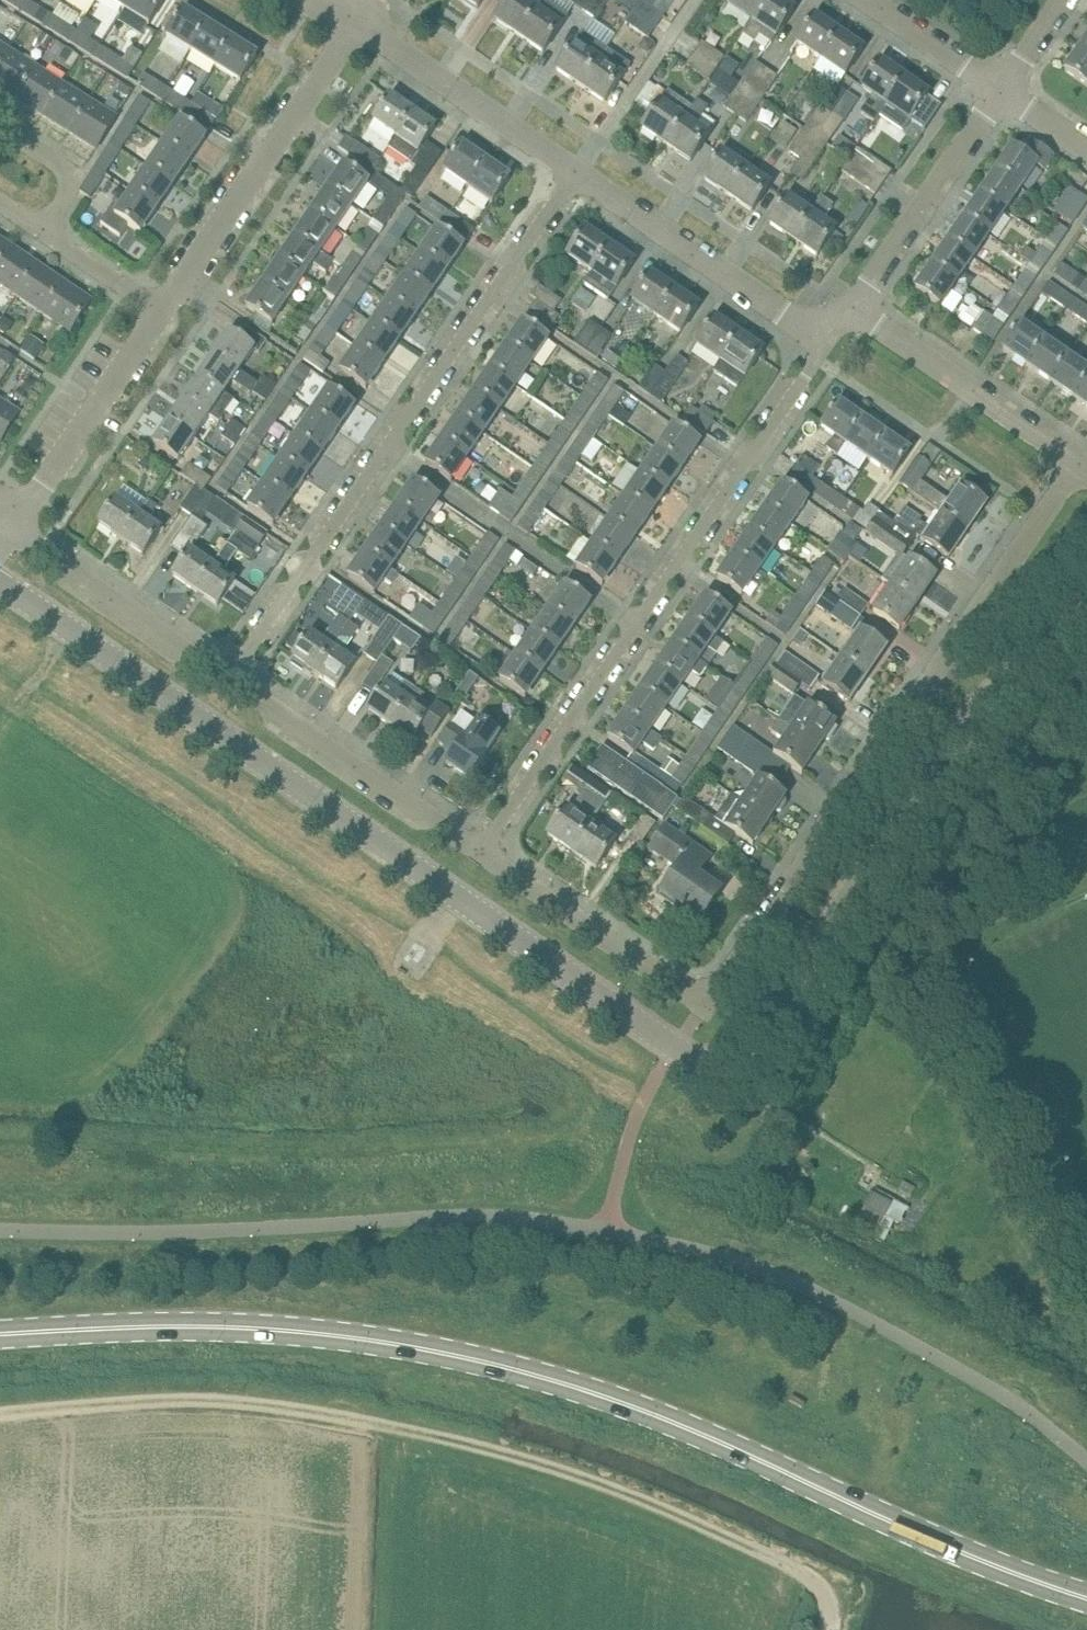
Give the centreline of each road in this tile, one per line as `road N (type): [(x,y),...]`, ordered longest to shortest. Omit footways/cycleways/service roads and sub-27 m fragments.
road 1 (tertiary): [(0,1335),(255,1327),(472,1358),(616,1399),(989,1565),(1086,1598)]
road 2 (residential): [(801,967),(745,1048),(709,1061),(691,1056),(0,583)]
road 3 (track): [(829,1629),(830,1595),(549,1466),(341,1416),(186,1399),(0,1419)]
road 4 (residential): [(826,339),(480,851)]
road 5 (residential): [(576,173),(230,678)]
road 6 (residential): [(752,938),(1079,462)]
road 7 (residential): [(801,967),(956,741),(1004,684),(1086,615)]
road 8 (residential): [(159,310),(348,22)]
road 9 (residential): [(752,938),(715,986),(687,992),(480,851)]
road 10 (residential): [(480,851),(230,678)]
road 11 (residential): [(826,339),(576,173)]
road 12 (residential): [(1079,462),(853,306)]
road 13 (residential): [(576,173),(348,22)]
road 14 (residential): [(230,678),(44,550),(12,518)]
road 15 (residential): [(853,306),(1002,89)]
road 16 (residential): [(12,518),(159,310)]
road 17 (residential): [(1002,89),(871,0)]
road 18 (residential): [(43,231),(78,176),(0,126)]
road 19 (residential): [(159,310),(43,231)]

